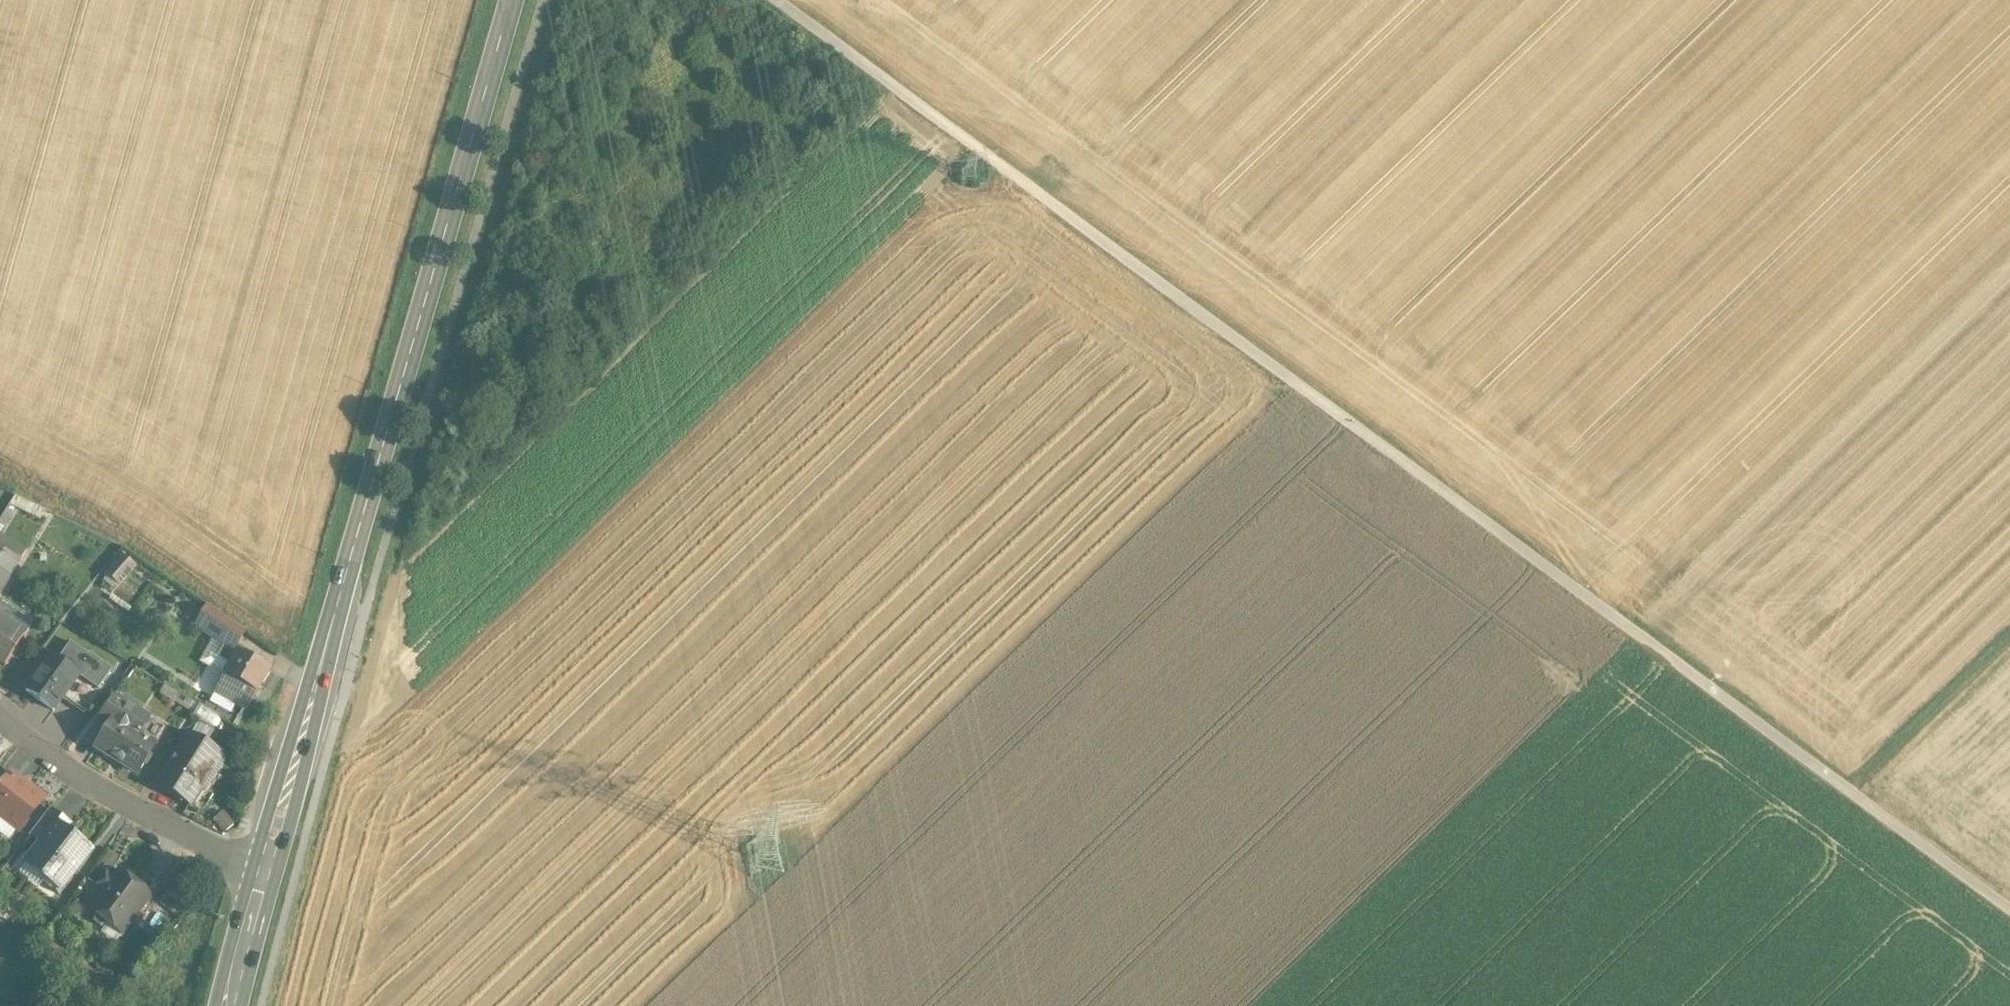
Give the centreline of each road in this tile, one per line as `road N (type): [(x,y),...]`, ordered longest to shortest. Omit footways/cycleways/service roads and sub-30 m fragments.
road 1 (track): [(2009,905),(777,0)]
road 2 (primary): [(265,868),(511,0)]
road 3 (residential): [(265,868),(59,766),(0,713)]
road 4 (track): [(2009,639),(1854,791)]
road 5 (primary): [(229,1005),(265,868)]

